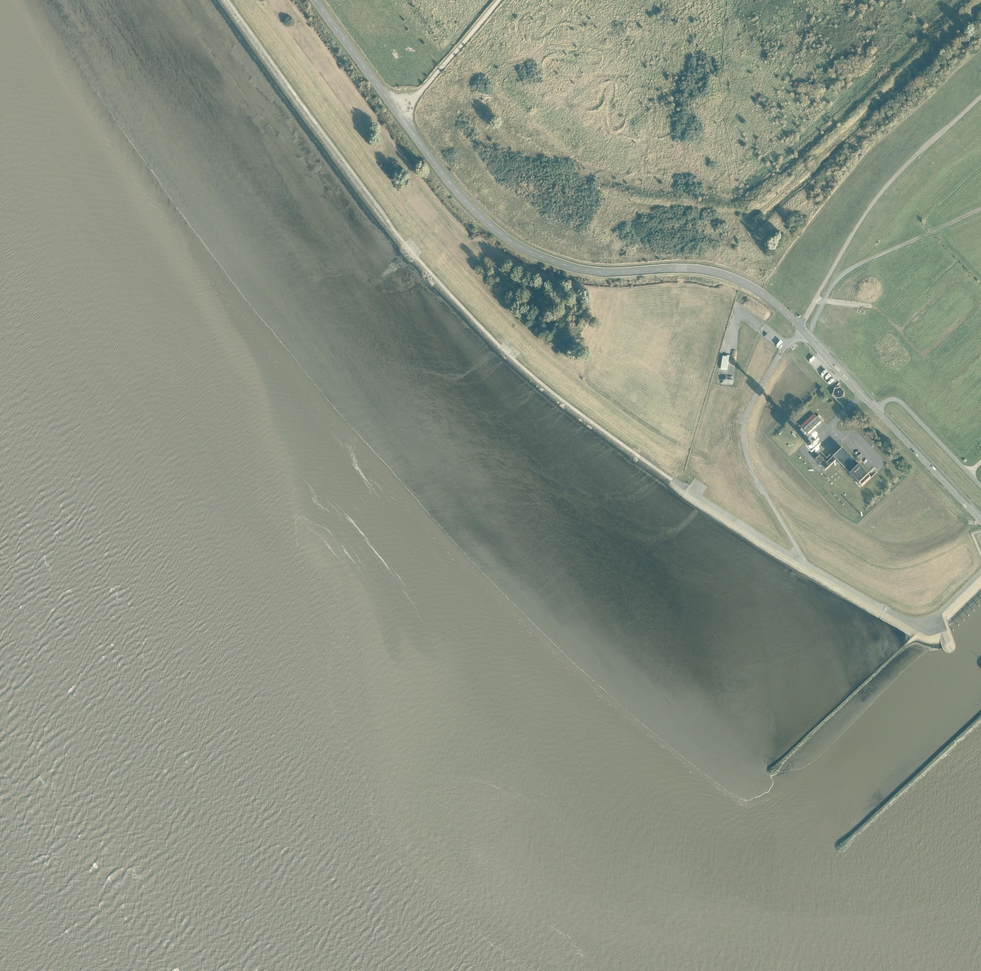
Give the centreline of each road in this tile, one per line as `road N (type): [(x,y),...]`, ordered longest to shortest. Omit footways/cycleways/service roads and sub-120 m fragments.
road 1 (residential): [(315,0),(492,230),(575,270),(698,272),(759,294),(980,520)]
road 2 (track): [(801,562),(751,471),(743,438),(746,416),(802,332)]
road 3 (track): [(980,574),(943,611),(914,623),(801,562)]
road 4 (track): [(502,0),(402,120)]
road 5 (track): [(801,562),(672,480)]

